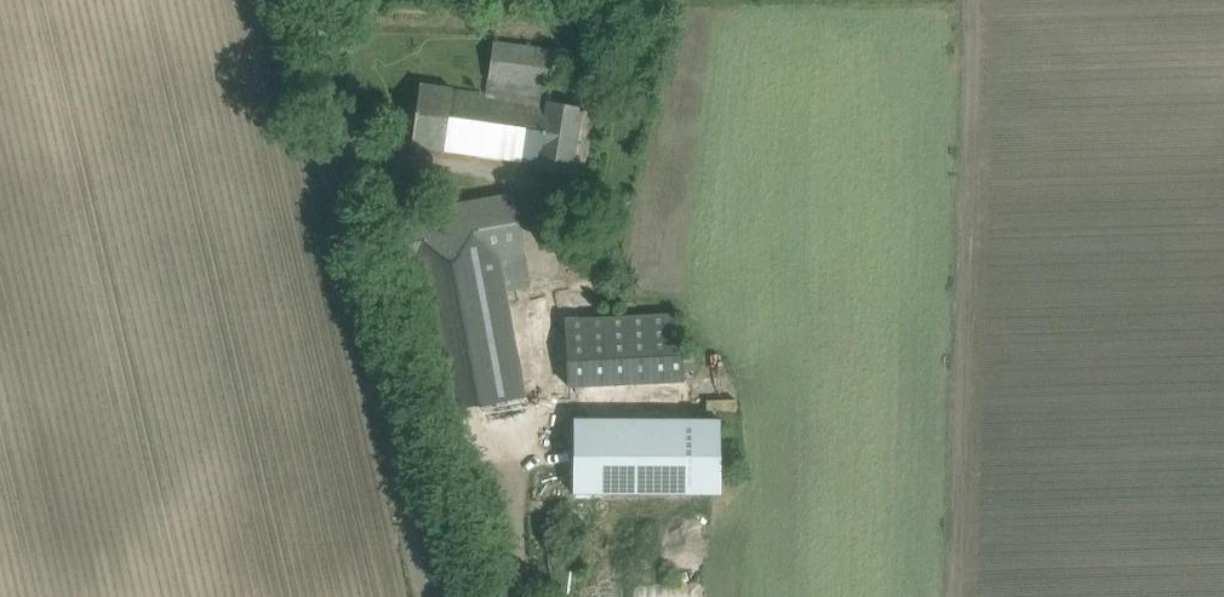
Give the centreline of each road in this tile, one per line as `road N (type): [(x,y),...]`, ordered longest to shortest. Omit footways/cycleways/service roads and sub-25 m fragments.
road 1 (track): [(967,0),(957,596)]
road 2 (unclassified): [(331,146),(325,0)]

